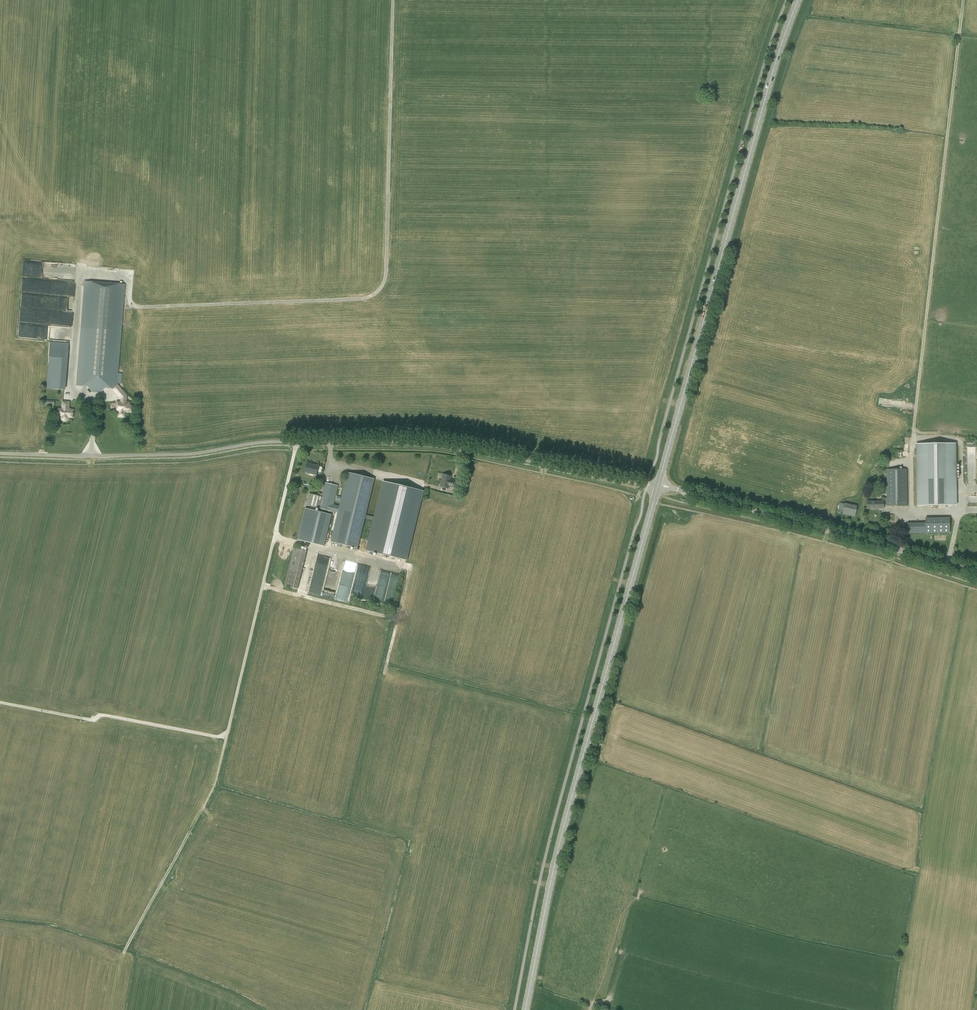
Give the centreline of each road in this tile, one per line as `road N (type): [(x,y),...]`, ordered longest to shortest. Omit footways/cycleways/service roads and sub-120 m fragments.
road 1 (track): [(393,0),(386,264),(378,291),(362,298),(128,307),(128,286)]
road 2 (unclassified): [(126,948),(217,778),(299,440)]
road 3 (primary): [(525,1009),(555,857),(657,486)]
road 4 (primary): [(657,486),(799,0)]
road 5 (unclassified): [(657,486),(444,442),(299,440)]
road 6 (unclassified): [(976,569),(657,486)]
road 7 (unclassified): [(299,440),(189,453),(0,452)]

